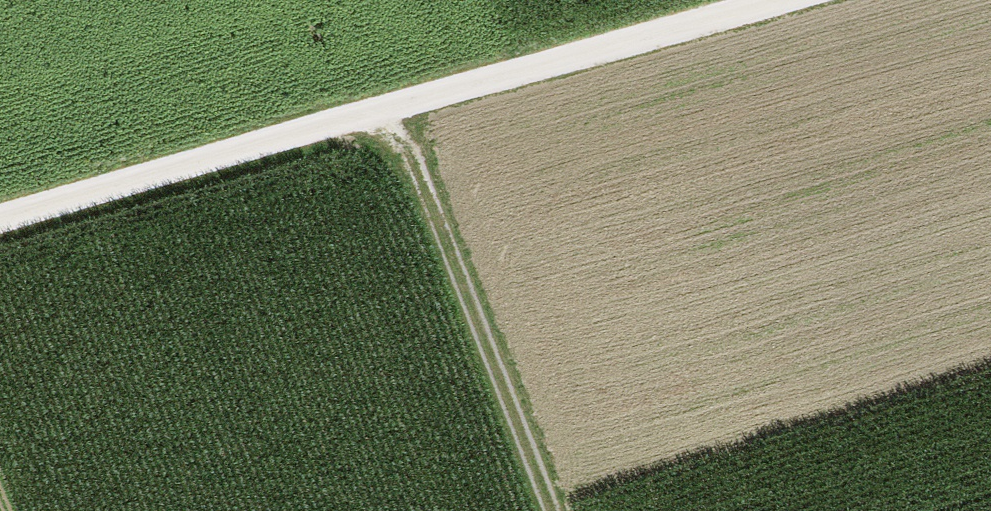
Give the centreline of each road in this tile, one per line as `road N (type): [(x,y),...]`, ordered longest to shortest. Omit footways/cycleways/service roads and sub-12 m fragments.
road 1 (track): [(0,218),(762,0)]
road 2 (track): [(379,110),(542,510)]

